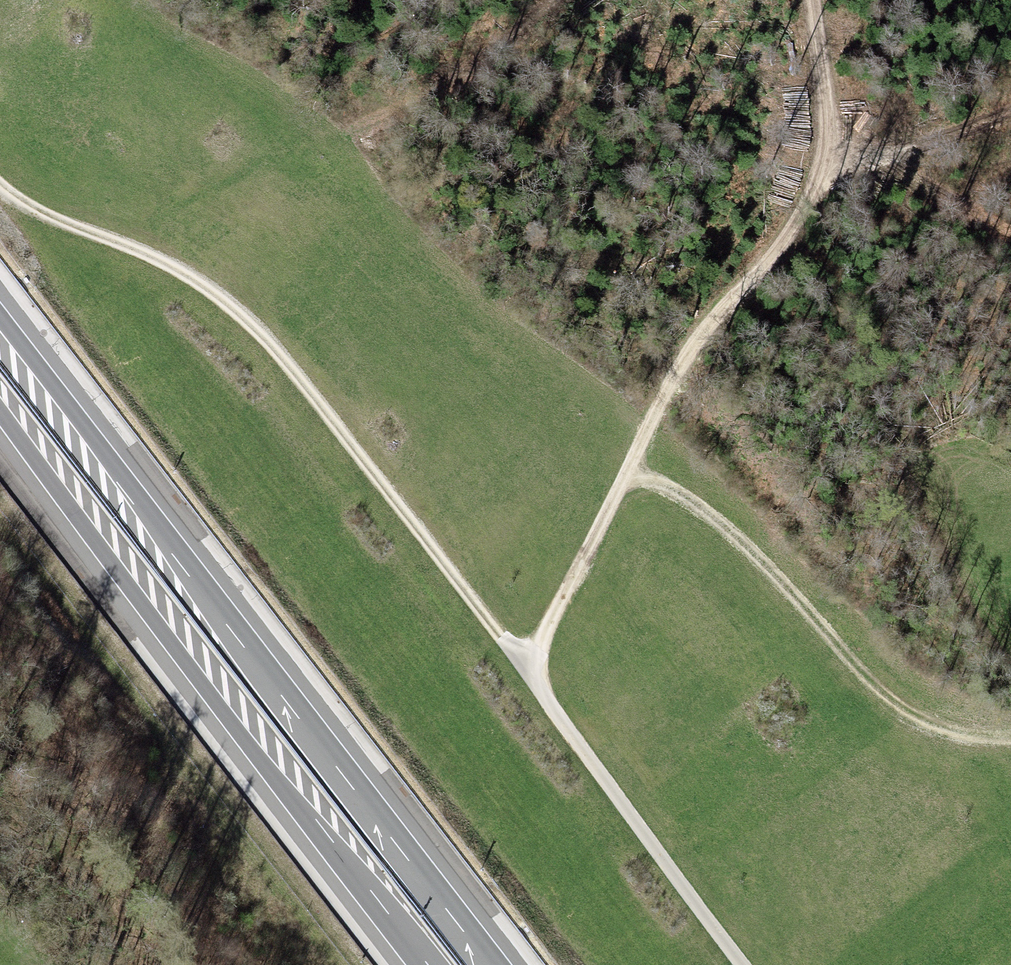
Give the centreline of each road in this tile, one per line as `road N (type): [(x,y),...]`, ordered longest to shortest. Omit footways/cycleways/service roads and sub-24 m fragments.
road 1 (track): [(744,964),(526,667),(264,340),(192,279),(57,219),(0,185)]
road 2 (track): [(814,0),(830,107),(828,159),(814,193),(688,352),(526,667)]
road 3 (trunk): [(0,408),(242,736),(399,928)]
road 4 (motorway): [(490,964),(139,502)]
road 5 (trunk): [(139,502),(0,315)]
road 6 (track): [(1010,105),(916,145),(828,159)]

